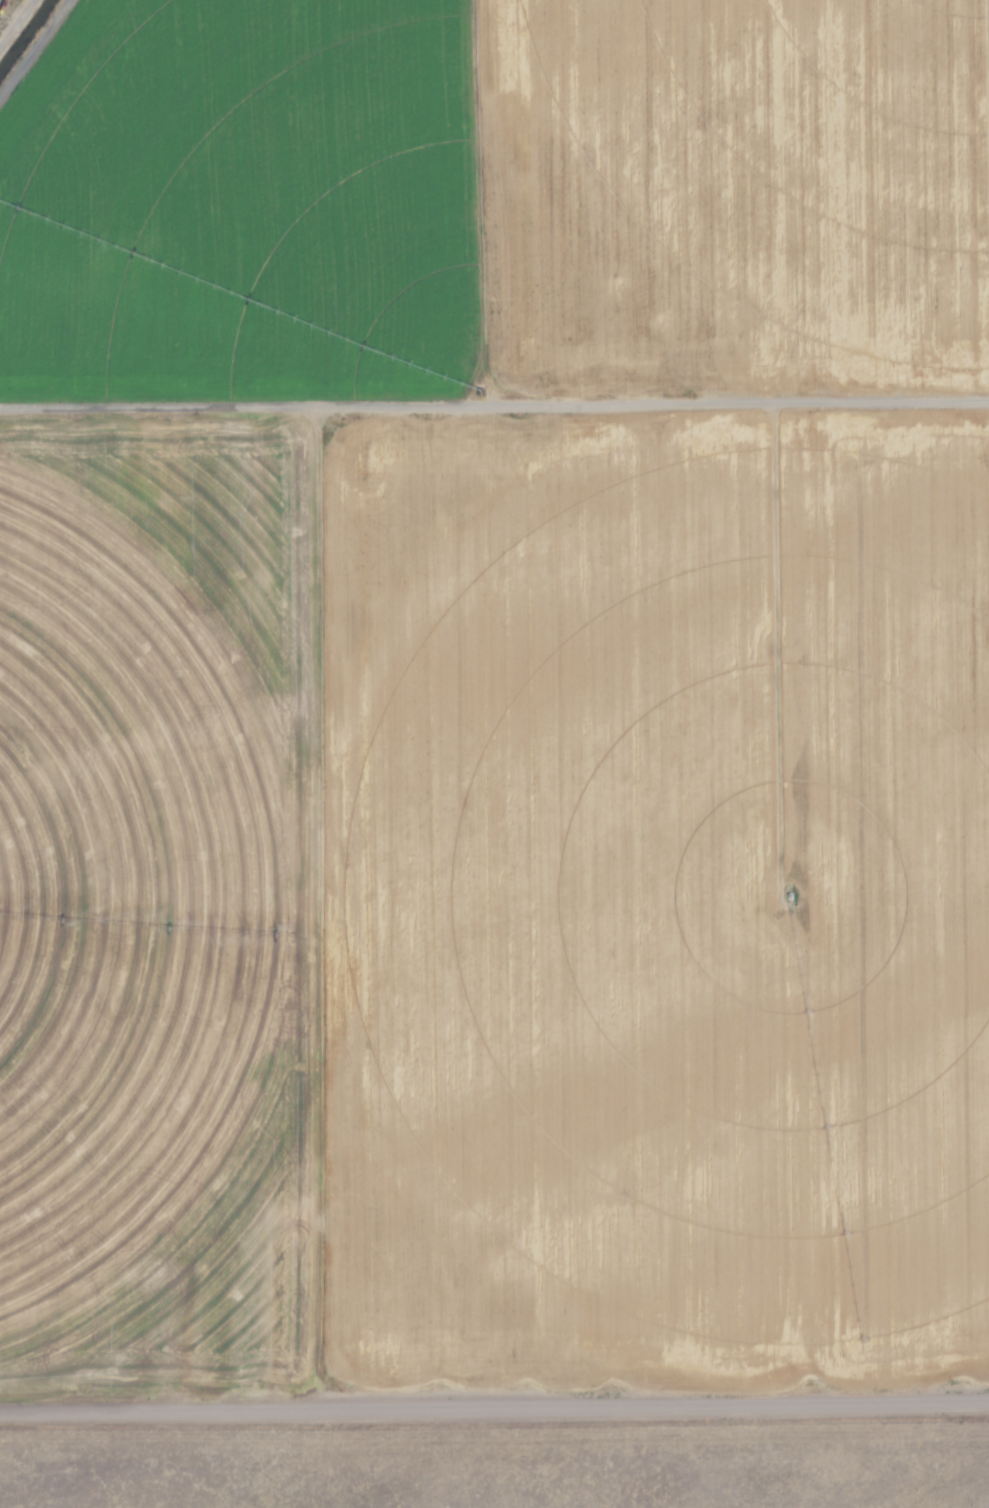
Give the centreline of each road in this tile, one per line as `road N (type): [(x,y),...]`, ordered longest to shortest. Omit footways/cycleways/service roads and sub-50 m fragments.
road 1 (residential): [(0,1411),(988,1402)]

